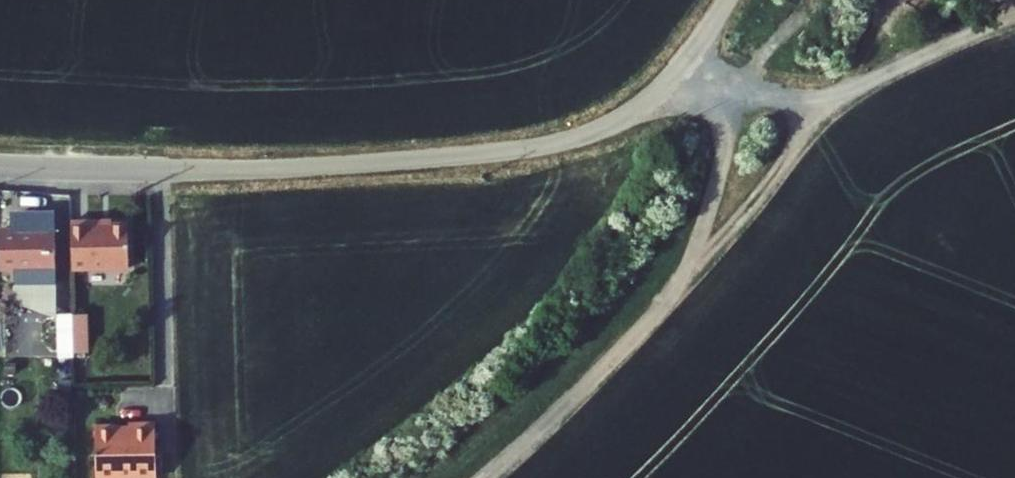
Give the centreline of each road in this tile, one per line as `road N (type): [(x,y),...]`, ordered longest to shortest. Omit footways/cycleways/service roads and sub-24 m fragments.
road 1 (residential): [(0,164),(260,169),(459,156),(576,138),(656,98)]
road 2 (track): [(730,102),(718,199),(662,303),(478,477)]
road 3 (track): [(656,98),(807,115),(1014,22)]
road 4 (track): [(662,303),(779,177),(807,115)]

